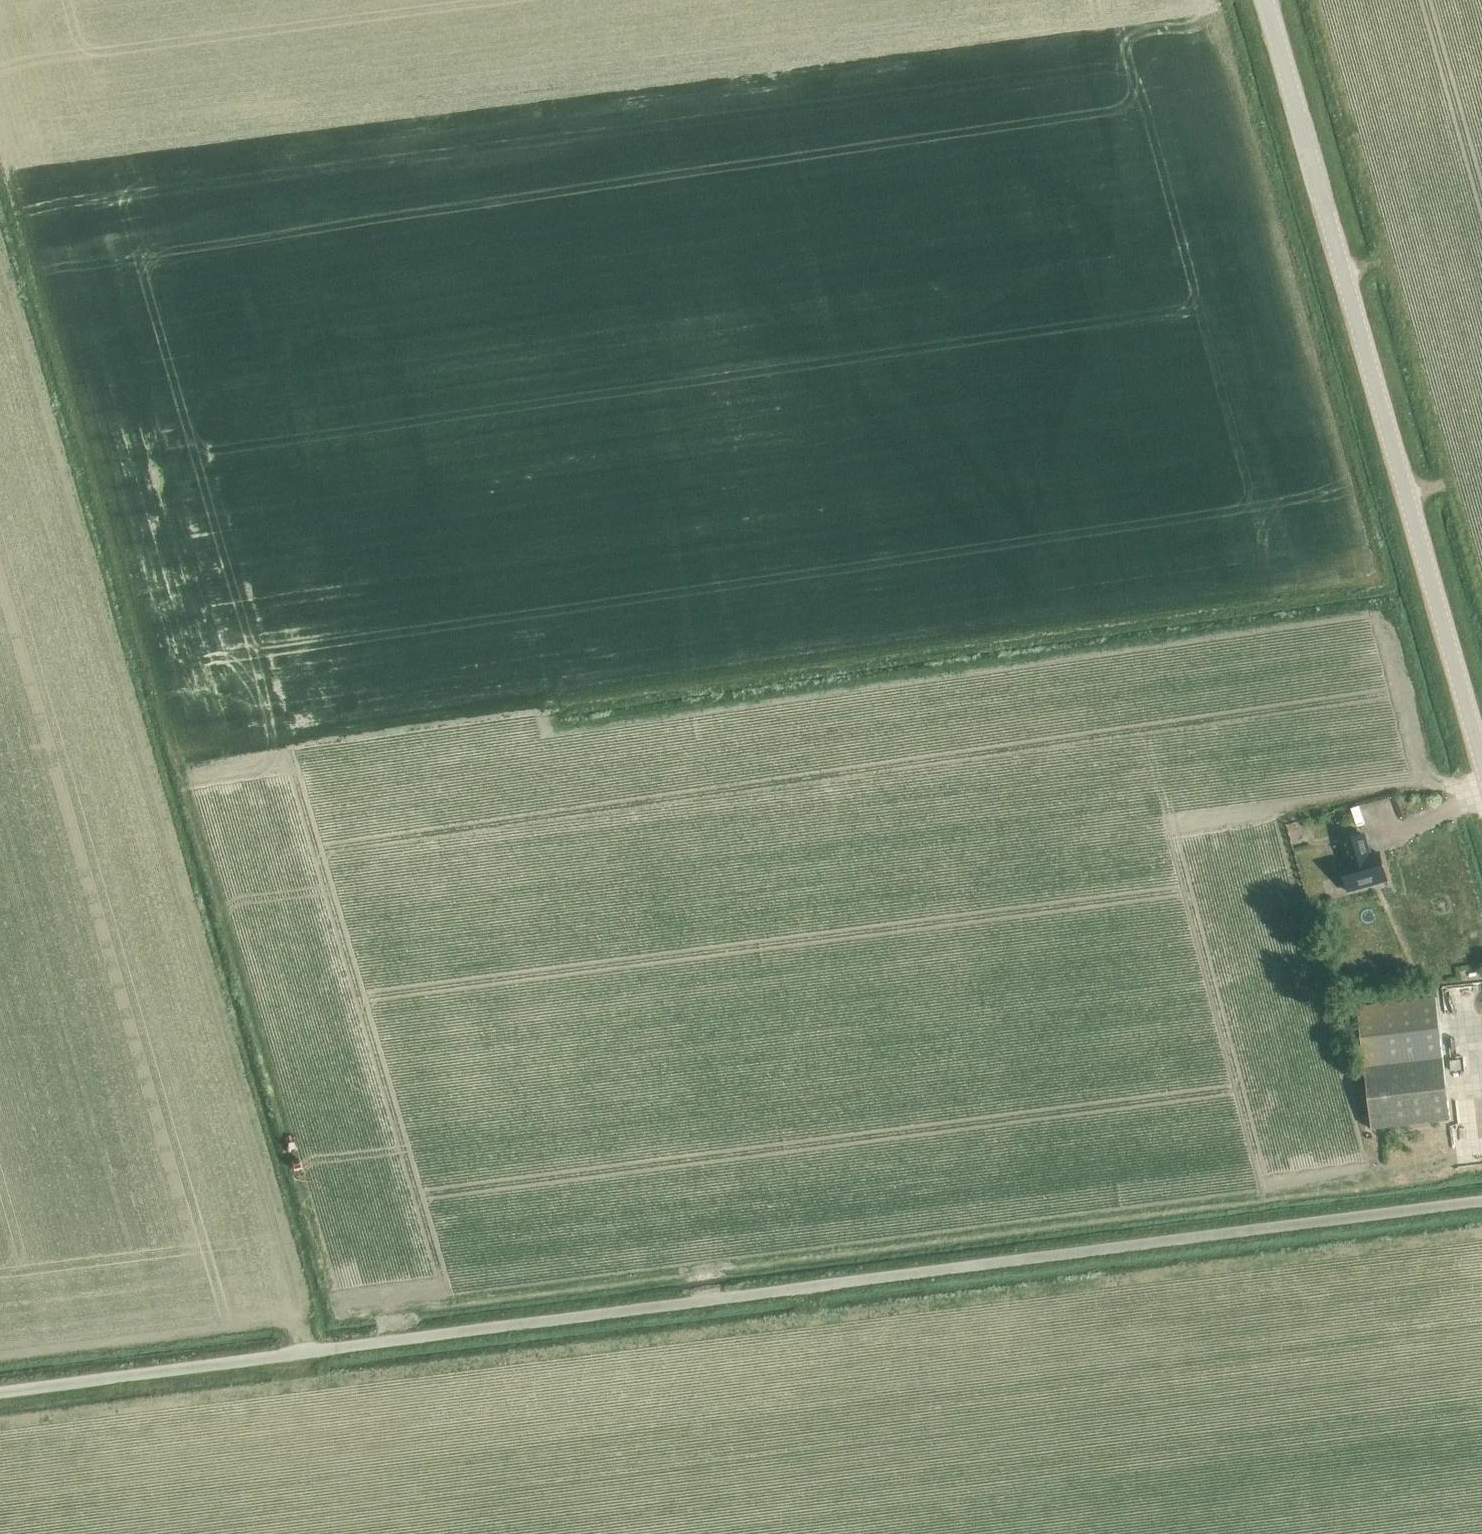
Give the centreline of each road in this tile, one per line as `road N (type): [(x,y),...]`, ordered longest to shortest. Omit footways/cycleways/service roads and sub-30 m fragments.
road 1 (track): [(0,1392),(1481,1201)]
road 2 (track): [(330,167),(1110,0)]
road 3 (tertiary): [(1481,763),(1265,0)]

